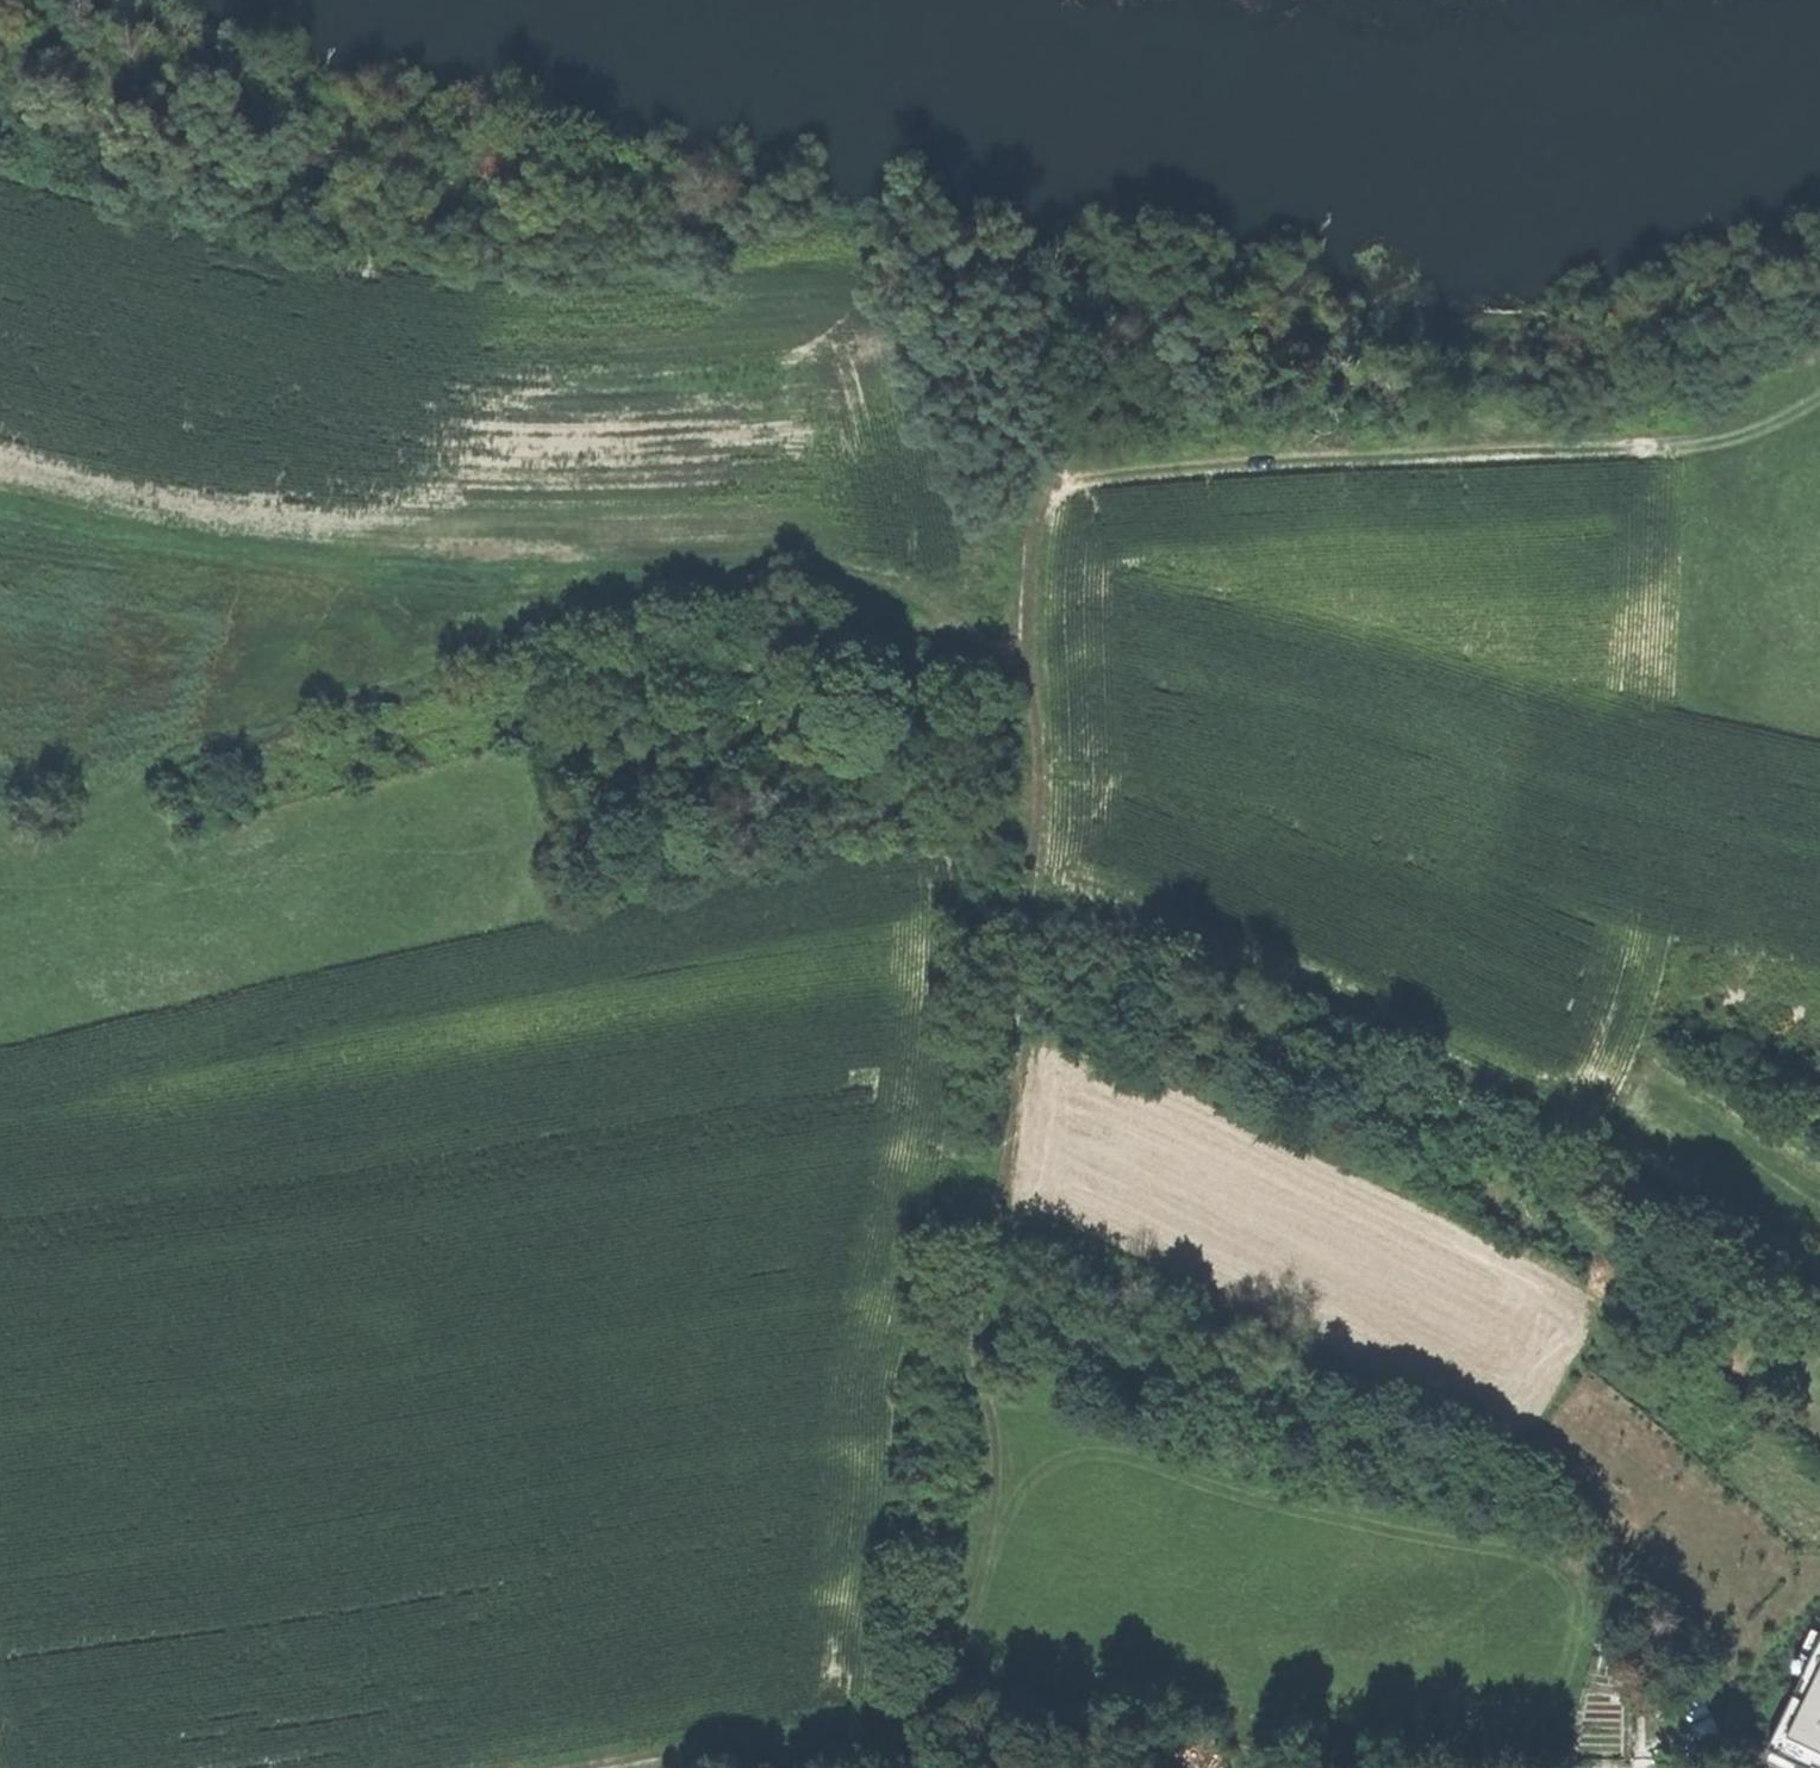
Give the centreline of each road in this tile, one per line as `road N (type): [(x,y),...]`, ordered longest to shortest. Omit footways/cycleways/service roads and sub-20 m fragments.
road 1 (track): [(1819,395),(1766,424),(1669,443),(1107,473),(1068,482),(1048,507),(1029,580),(1034,767),(1014,1017),(986,1227),(986,1391),(922,1726),(926,1767)]
road 2 (track): [(608,1767),(801,1740),(924,1751)]

